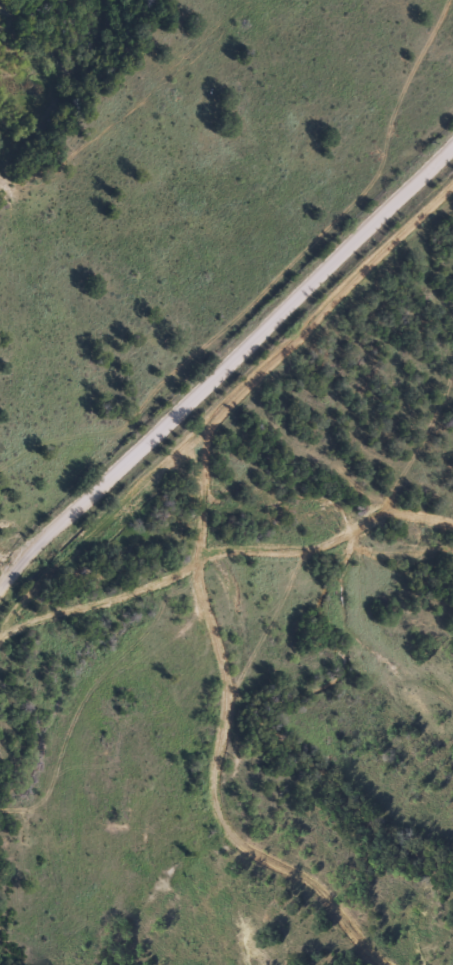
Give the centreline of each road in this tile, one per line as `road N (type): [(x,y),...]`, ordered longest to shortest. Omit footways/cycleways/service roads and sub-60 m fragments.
road 1 (residential): [(0,597),(452,153)]
road 2 (residential): [(0,430),(452,19)]
road 3 (residential): [(216,546),(244,628),(228,779),(242,827),(452,951)]
road 4 (residential): [(0,525),(185,536),(216,546),(302,540),(452,547)]

